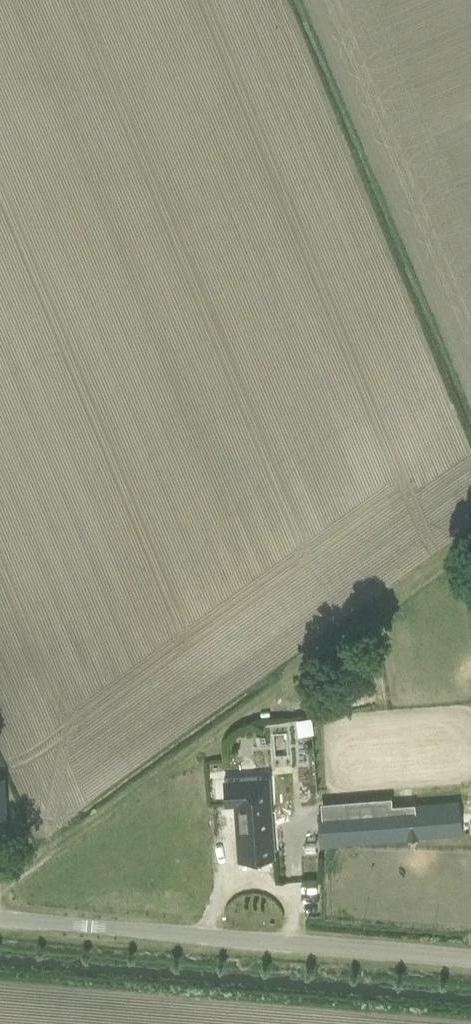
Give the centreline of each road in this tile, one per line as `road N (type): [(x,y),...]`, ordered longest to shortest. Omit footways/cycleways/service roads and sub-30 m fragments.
road 1 (unclassified): [(470,964),(0,922)]

